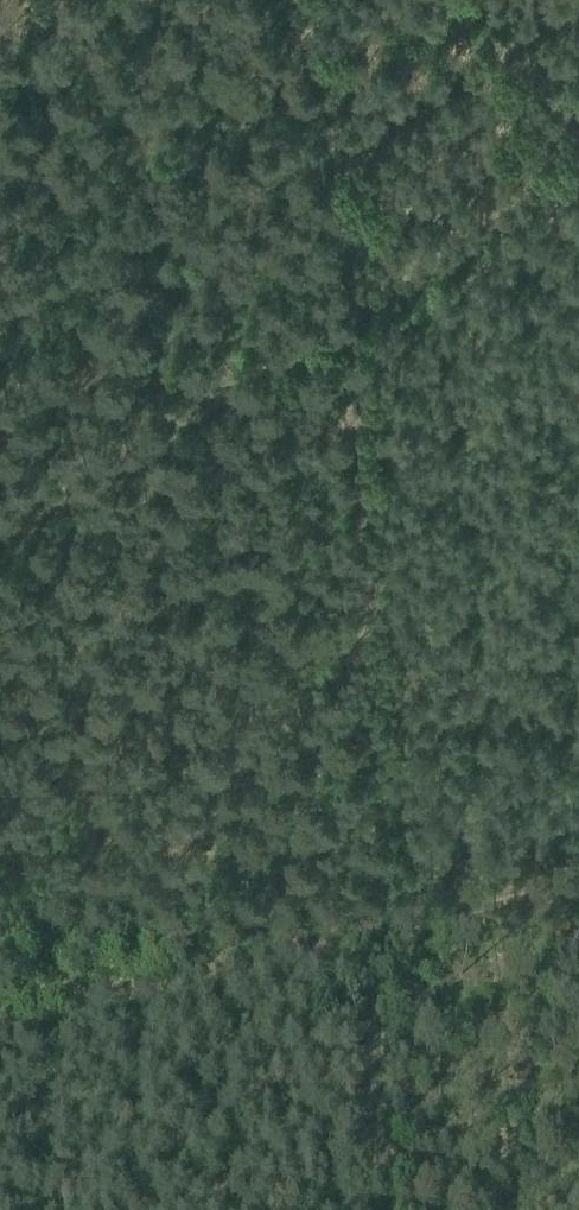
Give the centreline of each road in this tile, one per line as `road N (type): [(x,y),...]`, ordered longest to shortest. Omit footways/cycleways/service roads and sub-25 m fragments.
road 1 (track): [(350,306),(375,930)]
road 2 (track): [(375,930),(0,1023)]
road 3 (track): [(286,0),(324,106),(350,306)]
road 4 (track): [(375,930),(388,1209)]
road 5 (track): [(578,875),(375,930)]

